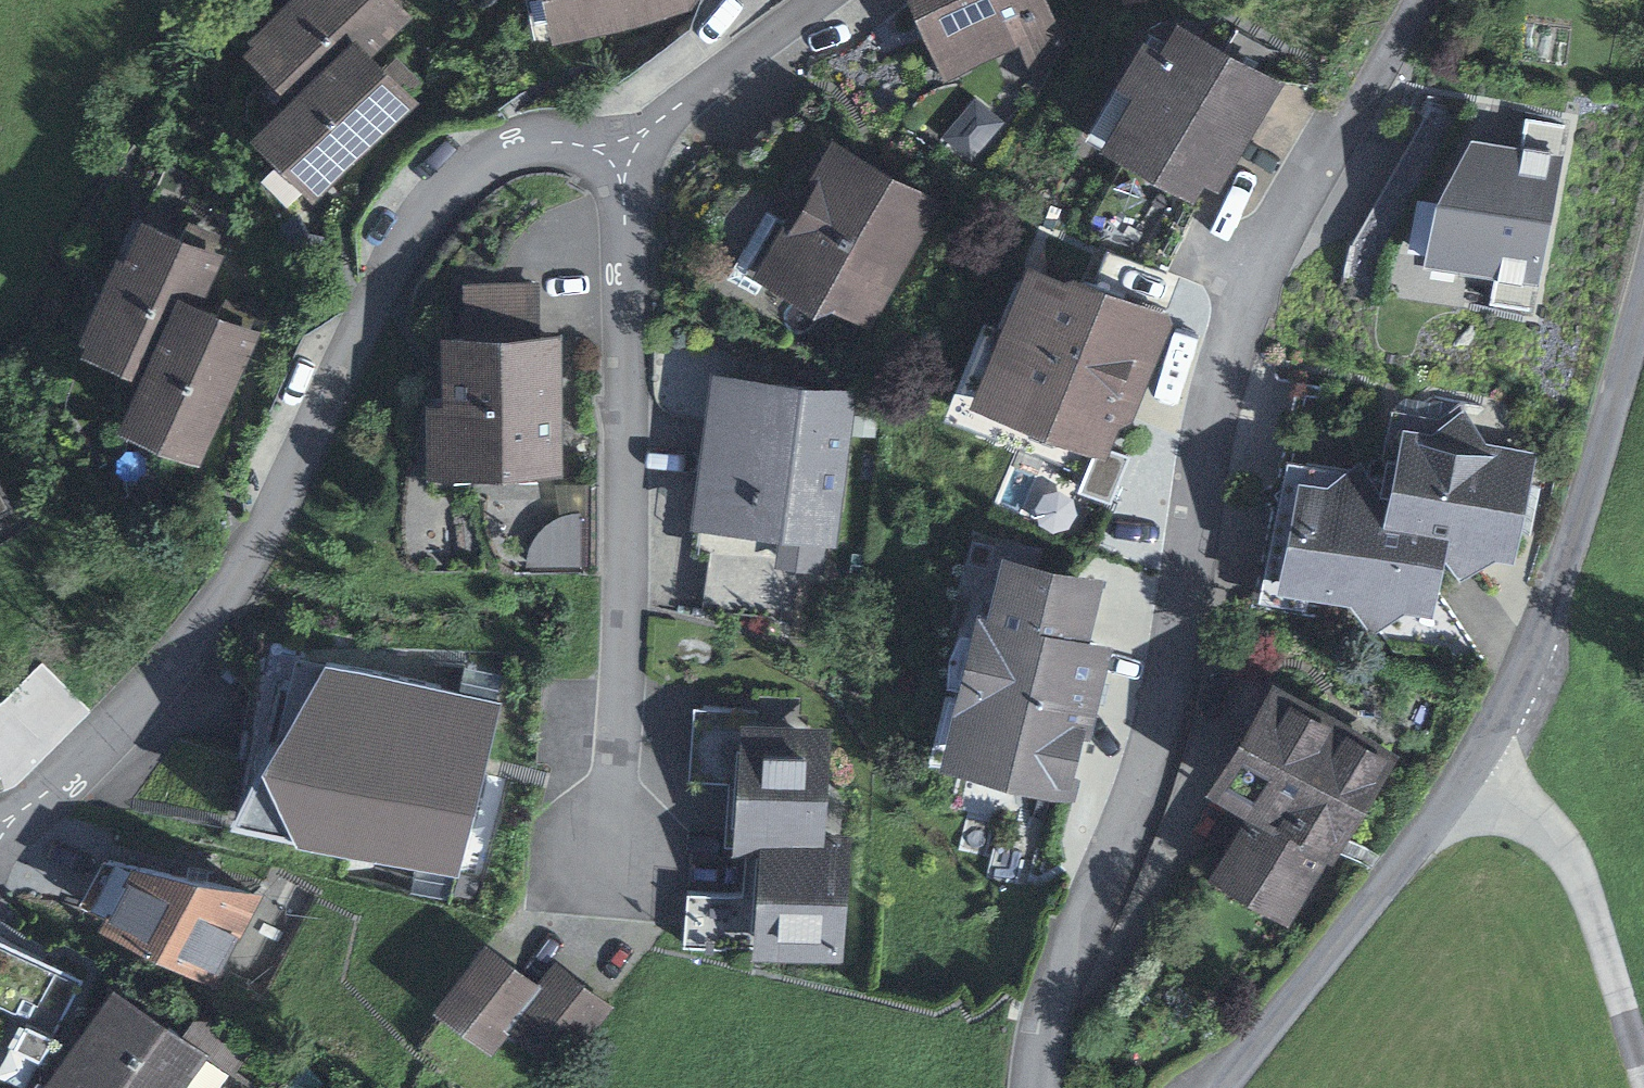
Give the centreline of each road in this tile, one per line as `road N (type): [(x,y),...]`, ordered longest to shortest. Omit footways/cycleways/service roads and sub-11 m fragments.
road 1 (residential): [(0,821),(54,789),(128,716),(258,560),(408,235),(444,193),(495,157),(532,141),(565,140),(613,158),(626,210),(629,345),(608,879)]
road 2 (residential): [(1038,1087),(1072,945),(1156,761),(1256,283),(1342,118),(1422,0)]
road 3 (residential): [(1221,1087),(1470,768),(1570,514),(1643,232)]

